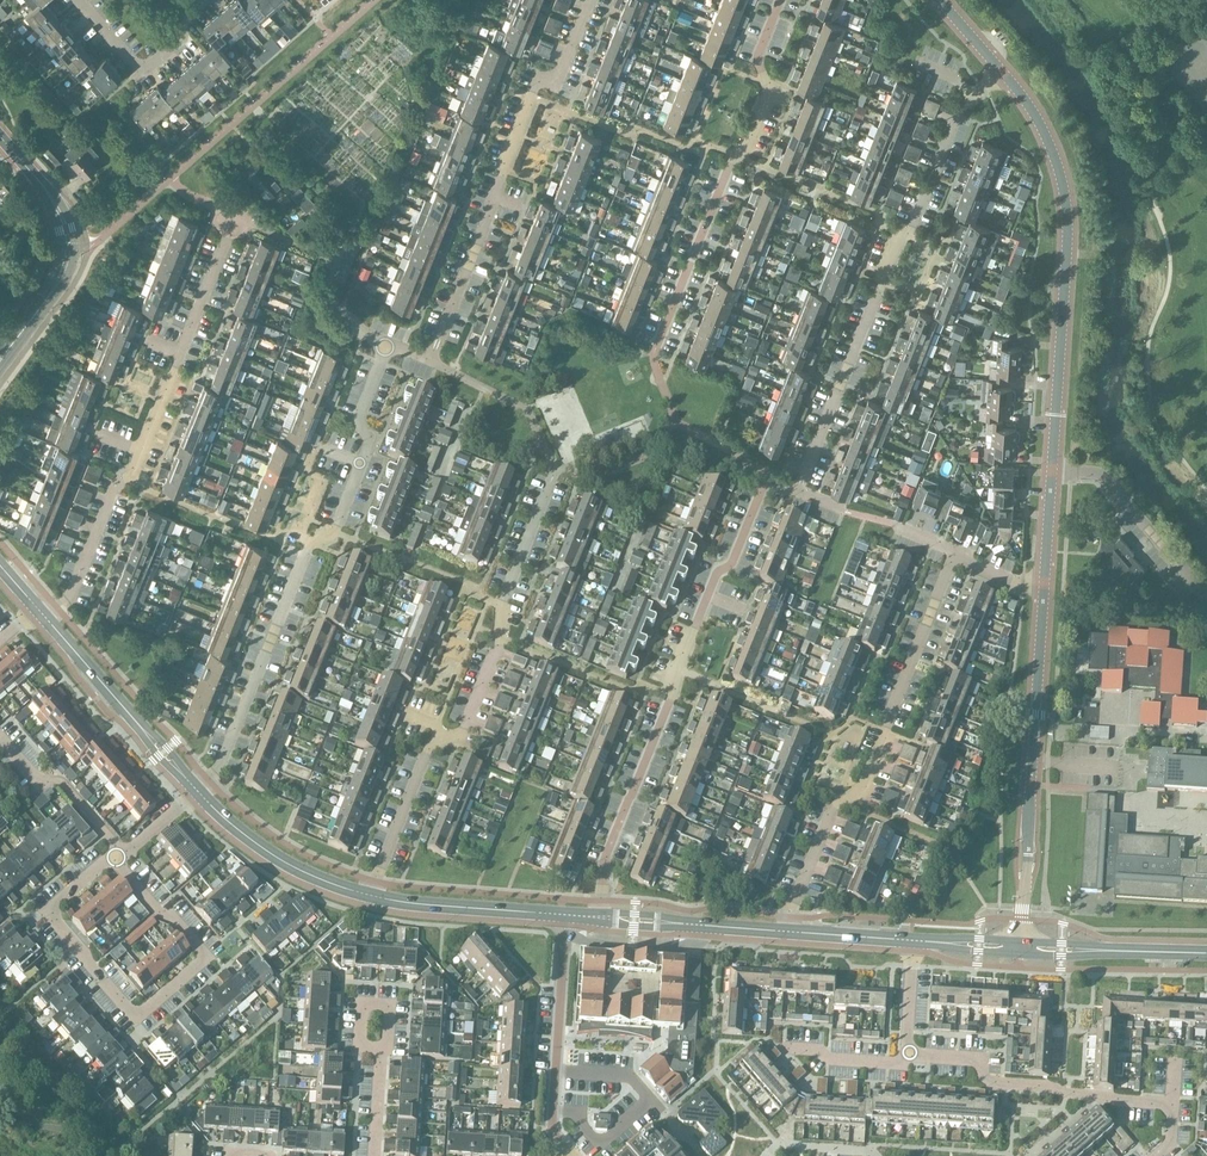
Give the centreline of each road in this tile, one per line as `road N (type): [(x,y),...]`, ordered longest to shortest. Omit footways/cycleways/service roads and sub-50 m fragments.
road 1 (residential): [(199,793),(211,784),(308,552),(336,531),(369,440),(358,419),(385,344)]
road 2 (residential): [(800,492),(963,101),(1002,72)]
road 3 (residential): [(371,896),(427,754),(472,724),(504,640),(499,607),(553,476)]
road 4 (residential): [(763,490),(732,562),(719,572),(606,857),(602,918)]
road 5 (residential): [(385,344),(431,361),(537,86),(563,69),(593,0)]
road 6 (residential): [(121,854),(47,915),(127,1012),(145,1015),(207,959),(122,870)]
road 7 (residential): [(41,613),(67,594),(117,482),(135,471),(228,236)]
road 8 (residential): [(790,932),(835,806),(864,787),(955,553)]
road 9 (unclassified): [(1052,470),(1066,206),(1044,133),(1002,72)]
road 10 (residential): [(653,355),(767,94),(756,58),(780,0)]
road 11 (unclassified): [(1019,948),(1044,589)]
road 12 (residential): [(1173,1106),(990,1085),(963,1058),(908,1055)]
road 13 (tertiary): [(0,361),(53,291),(69,246),(50,197),(0,135)]
road 14 (tertiary): [(199,793),(41,613)]
road 15 (tertiary): [(371,896),(271,855),(199,793)]
road 16 (residential): [(81,0),(144,72),(180,42),(187,15),(204,0)]
road 17 (tertiary): [(563,915),(371,896)]
road 18 (tertiary): [(790,932),(602,918)]
road 19 (tertiary): [(1206,953),(1019,948)]
road 20 (residential): [(121,854),(60,785),(36,781),(0,743)]
road 21 (residential): [(554,1071),(563,915)]
road 22 (residential): [(379,1049),(360,1048),(362,1001),(393,1003),(391,1050)]
road 23 (residential): [(552,1109),(581,1111),(583,1128),(601,1146),(654,1099)]
road 24 (residential): [(385,344),(329,299),(326,285),(347,233)]
road 25 (residential): [(908,1055),(896,1063),(830,1060),(819,1047),(785,1045)]
road 26 (tertiary): [(912,941),(790,932)]
road 27 (residential): [(1206,595),(1125,506)]

